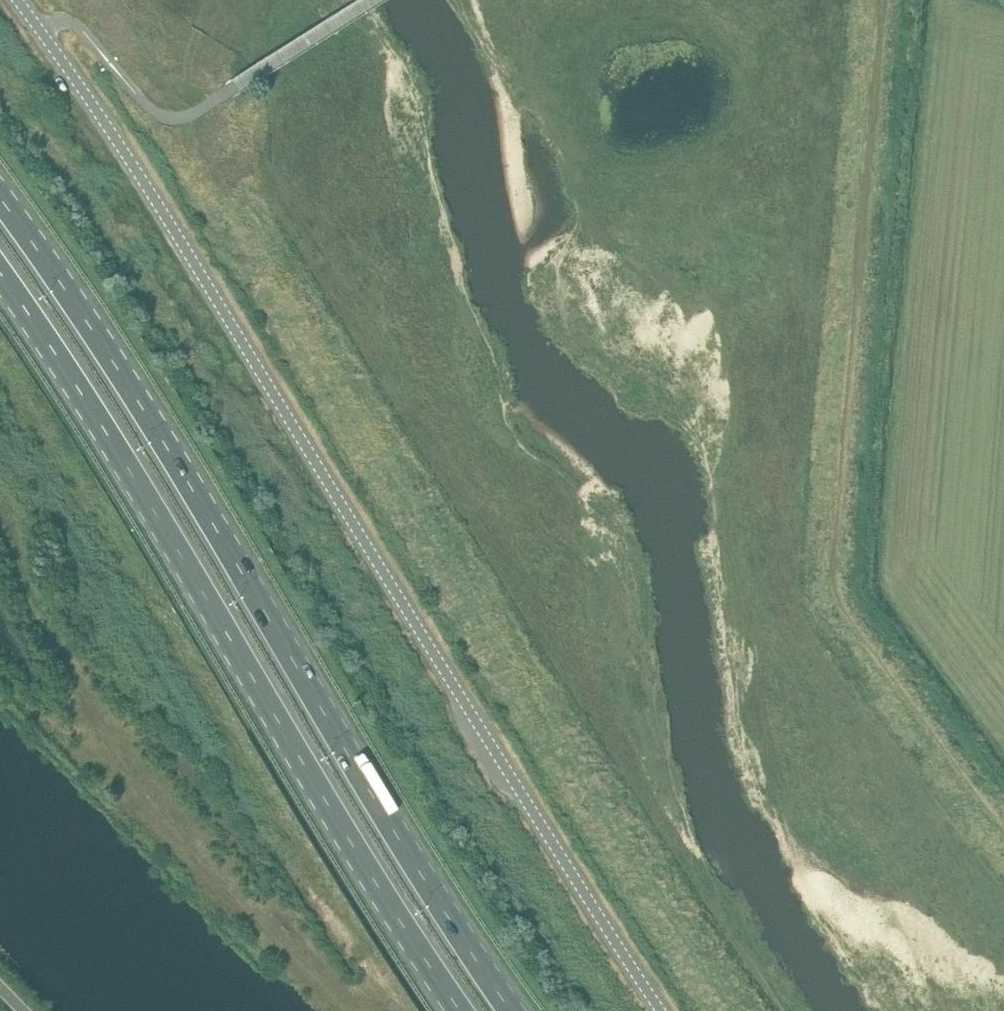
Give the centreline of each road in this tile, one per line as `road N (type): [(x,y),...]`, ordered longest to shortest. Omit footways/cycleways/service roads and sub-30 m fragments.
road 1 (unclassified): [(655,1010),(170,225),(17,0)]
road 2 (trunk): [(512,1010),(450,921),(117,370),(0,199)]
road 3 (track): [(874,0),(834,581),(841,611),(1003,829)]
road 4 (trunk): [(0,277),(82,394),(456,1010)]

